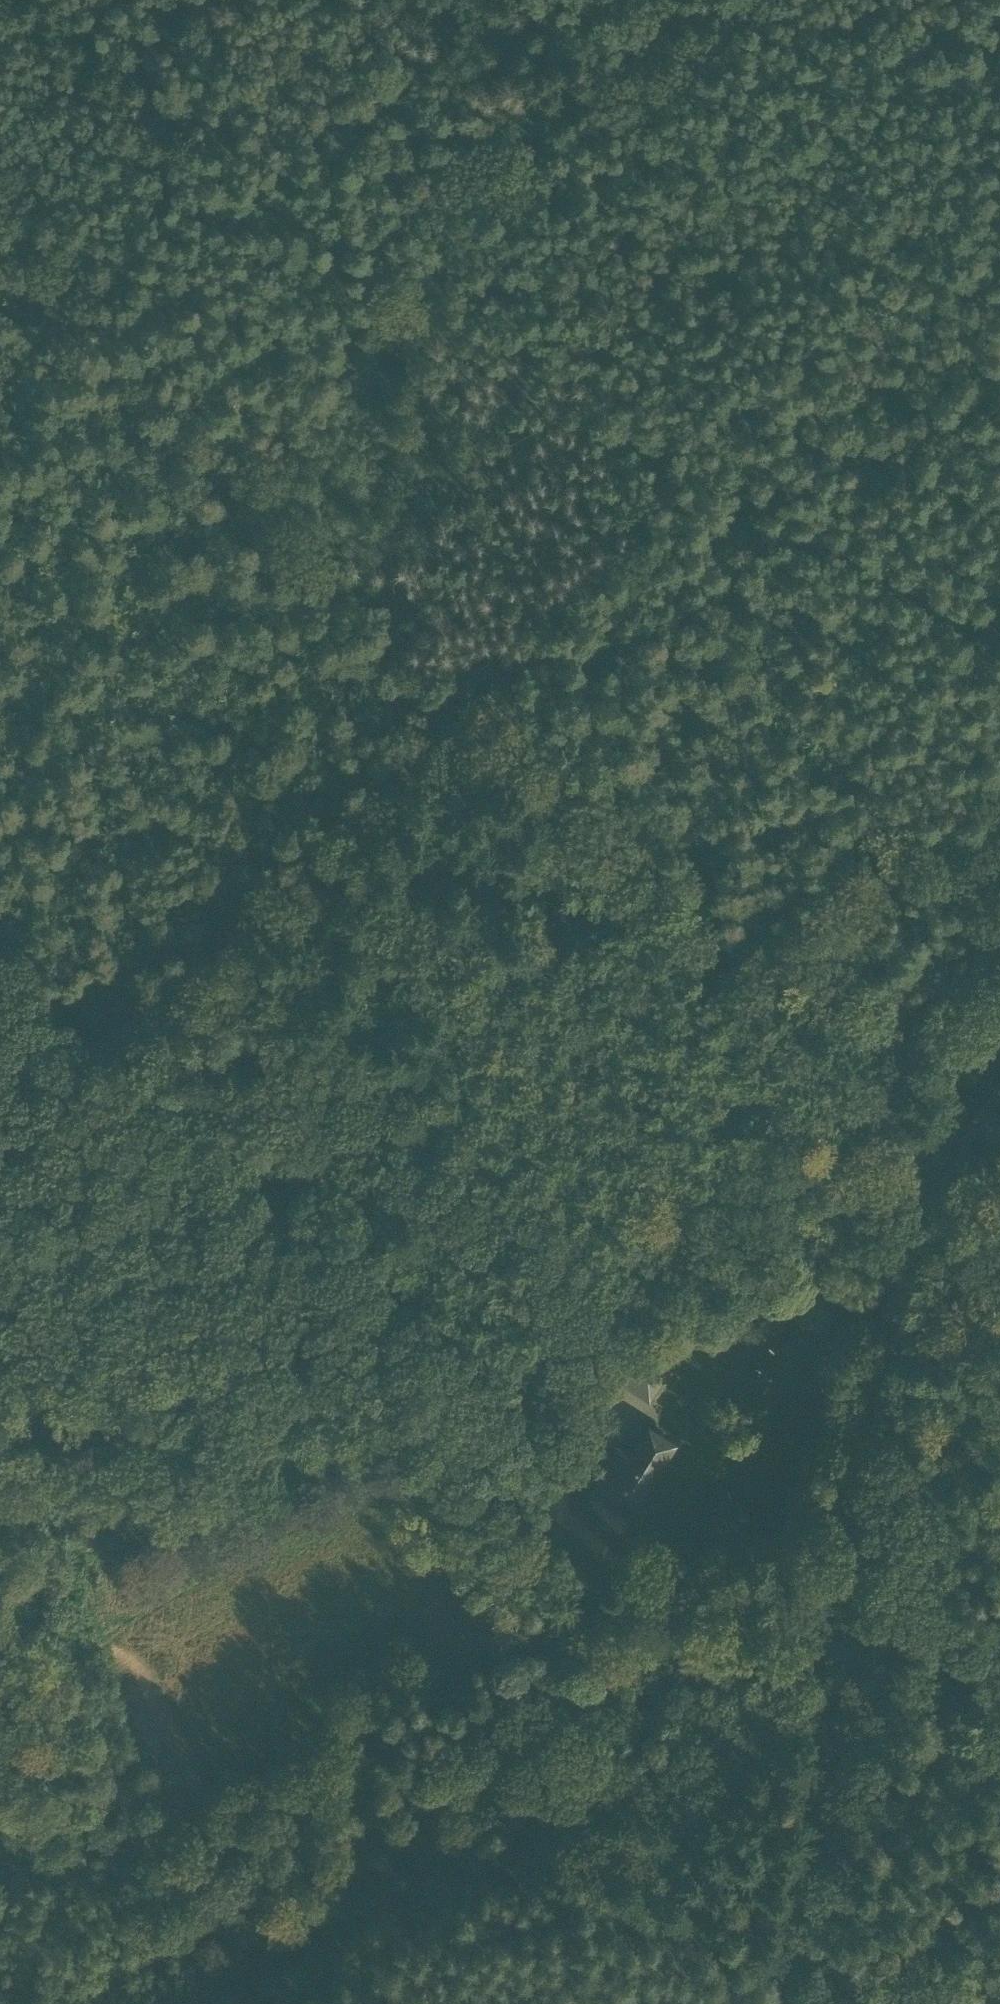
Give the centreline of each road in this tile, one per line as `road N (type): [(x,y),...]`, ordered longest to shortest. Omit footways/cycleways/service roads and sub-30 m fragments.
road 1 (track): [(0,934),(662,1613),(713,1629),(827,1604),(854,1607)]
road 2 (track): [(854,1607),(892,1346),(944,1170),(999,1098)]
road 3 (track): [(454,1400),(0,1583)]
road 4 (track): [(797,2003),(854,1607)]
road 5 (track): [(214,0),(42,290)]
road 6 (track): [(999,1699),(884,1616),(854,1607)]

